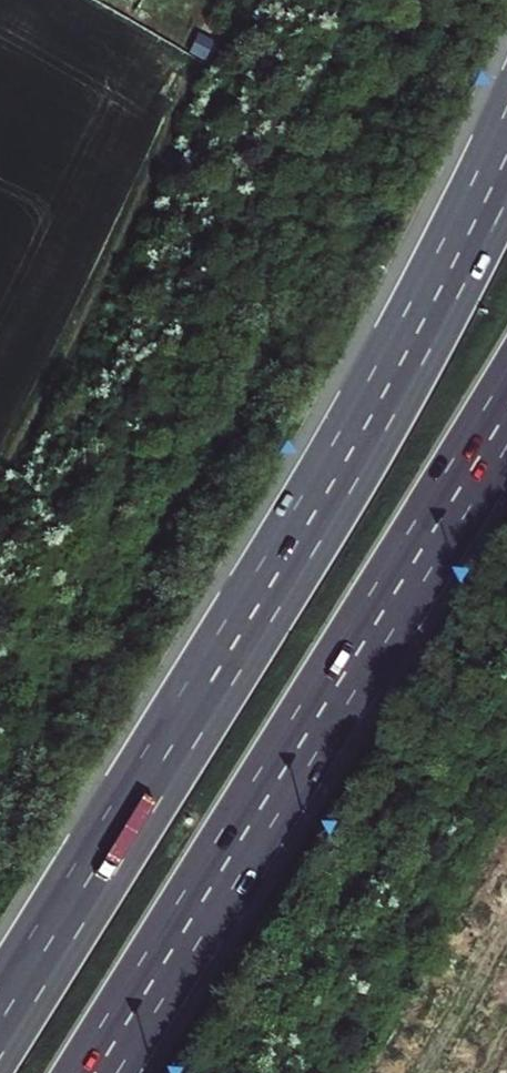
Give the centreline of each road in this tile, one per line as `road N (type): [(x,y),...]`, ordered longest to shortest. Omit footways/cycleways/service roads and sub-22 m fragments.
road 1 (motorway): [(506,150),(356,453),(0,1024)]
road 2 (motorway): [(93,1072),(506,408)]

